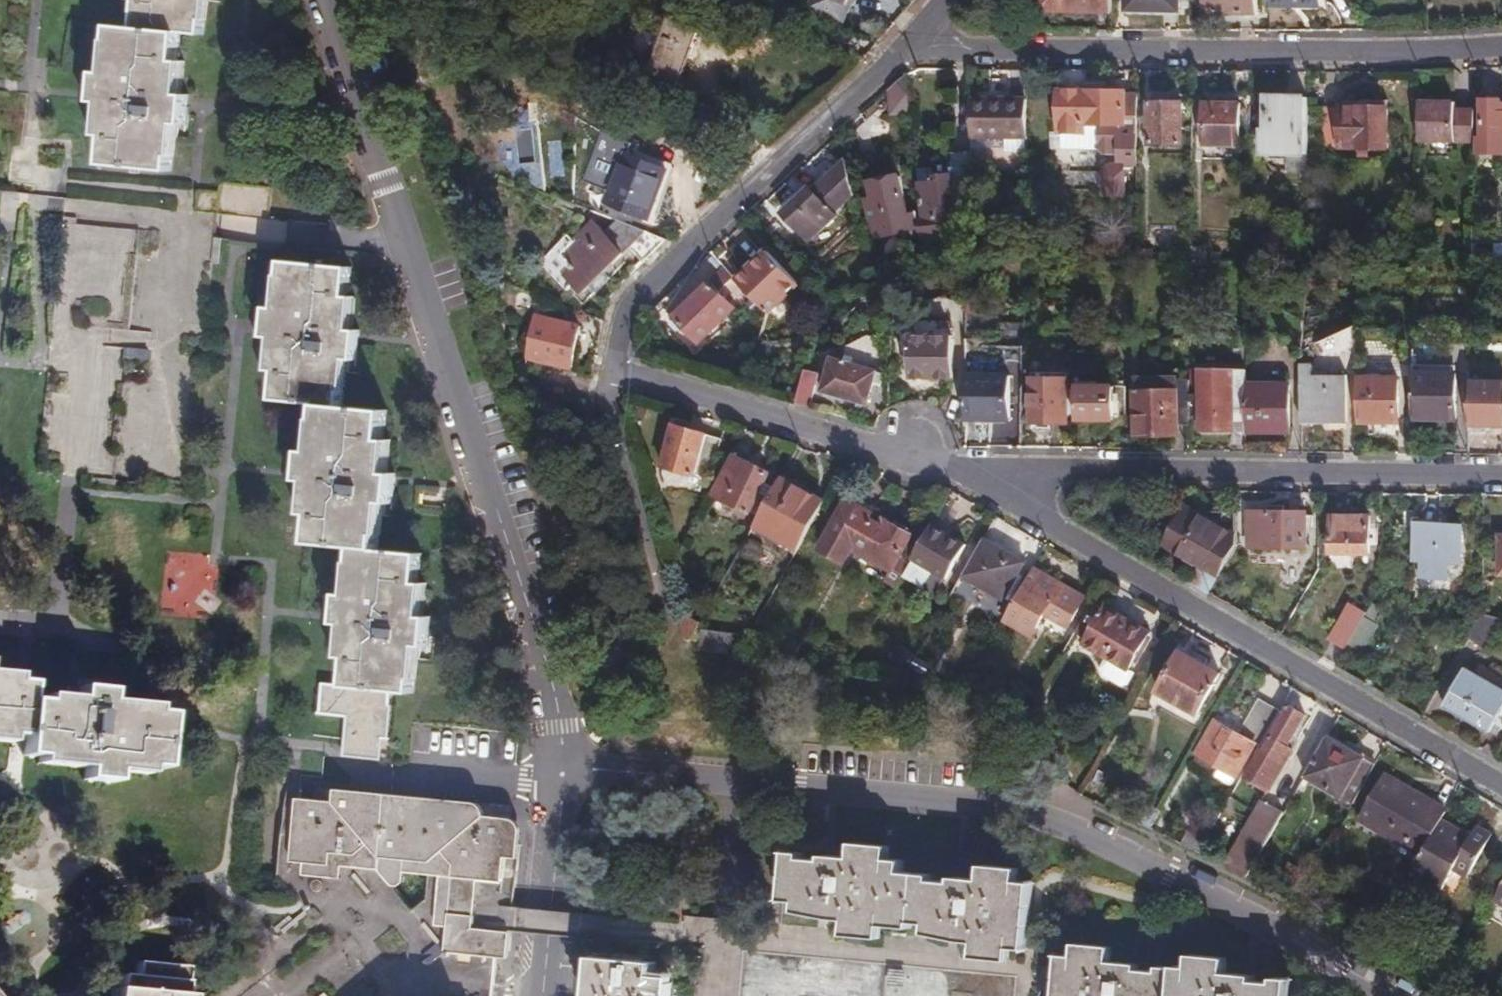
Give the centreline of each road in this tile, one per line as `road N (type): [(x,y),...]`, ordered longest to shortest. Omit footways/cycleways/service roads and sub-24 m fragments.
road 1 (residential): [(556,767),(978,805),(1050,820),(1267,923),(1395,995)]
road 2 (residential): [(325,0),(543,653),(560,729),(556,767)]
road 3 (residential): [(902,48),(626,301),(607,372),(915,450)]
road 4 (residential): [(915,450),(1501,791)]
road 5 (residential): [(902,48),(1501,48)]
road 6 (residential): [(915,450),(1082,472),(1501,479)]
road 7 (residential): [(556,767),(536,995)]

